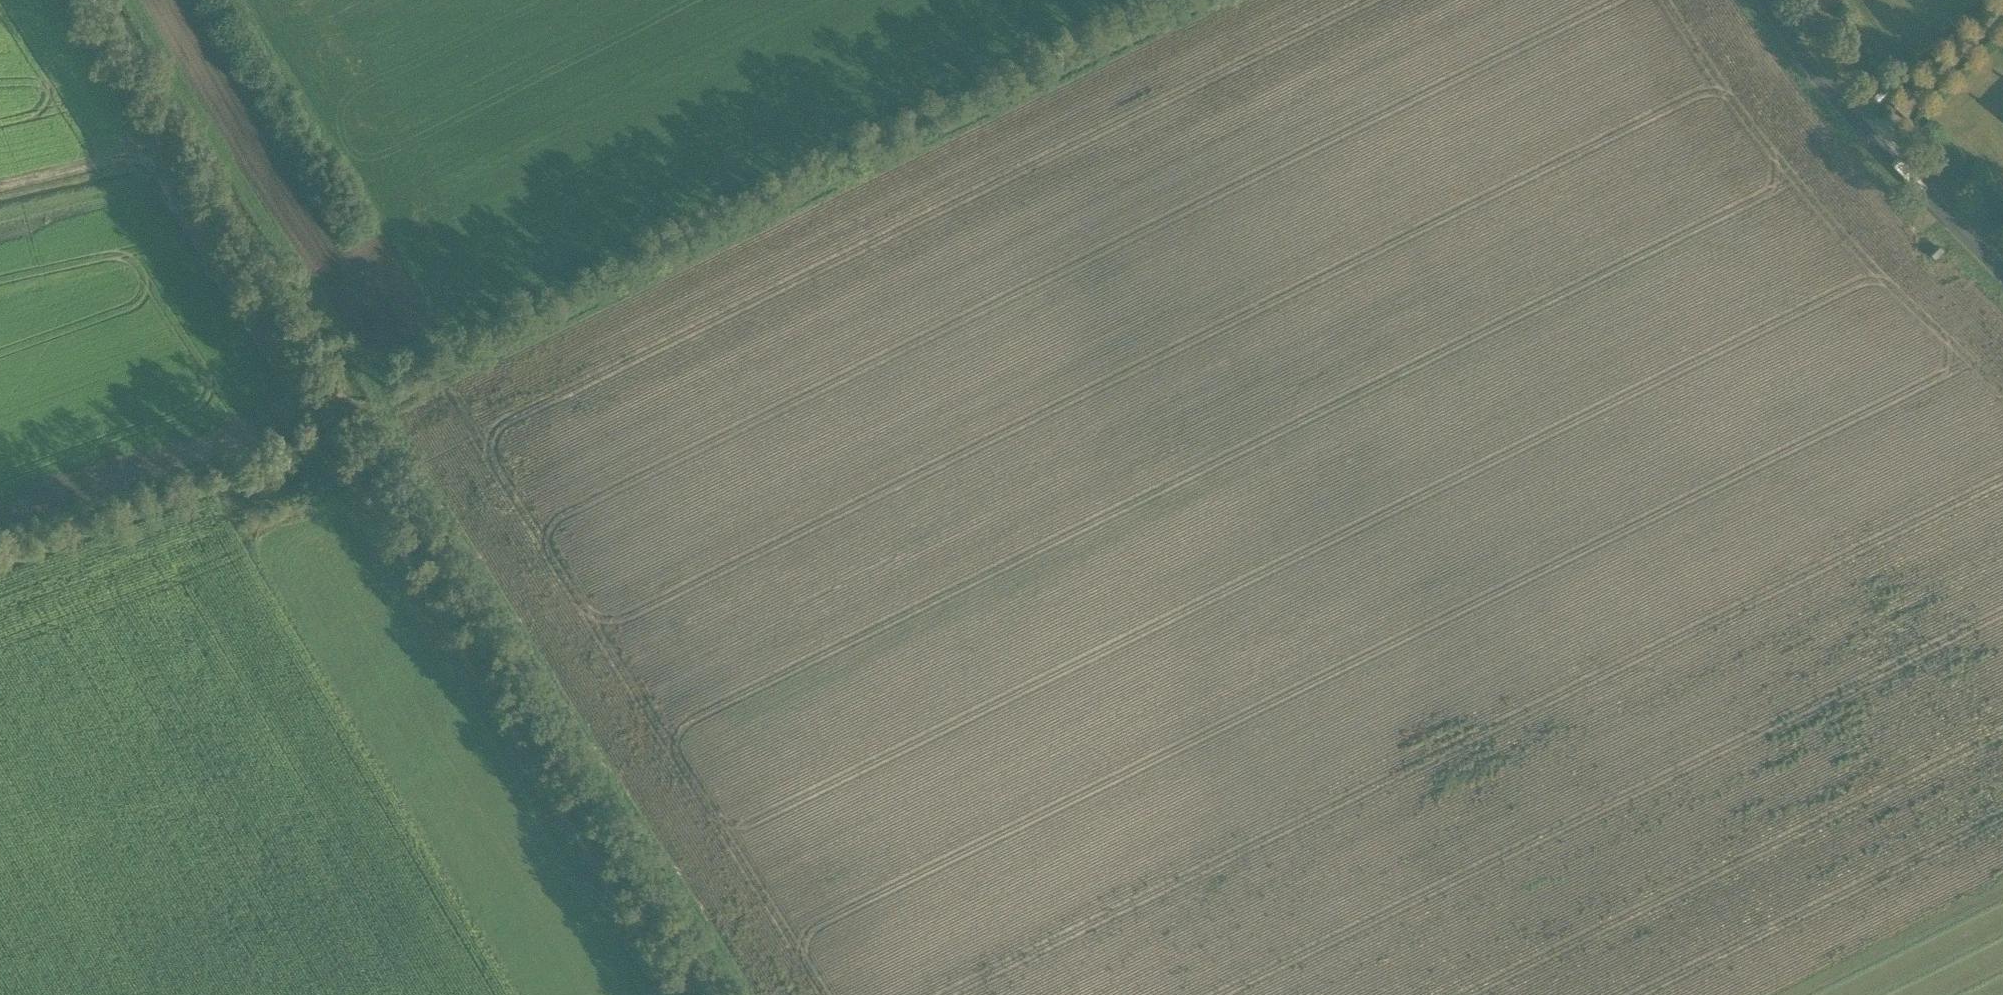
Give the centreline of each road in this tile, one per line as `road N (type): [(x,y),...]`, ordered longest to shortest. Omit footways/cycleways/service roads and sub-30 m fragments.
road 1 (unclassified): [(2002,262),(1826,62),(1787,0)]

